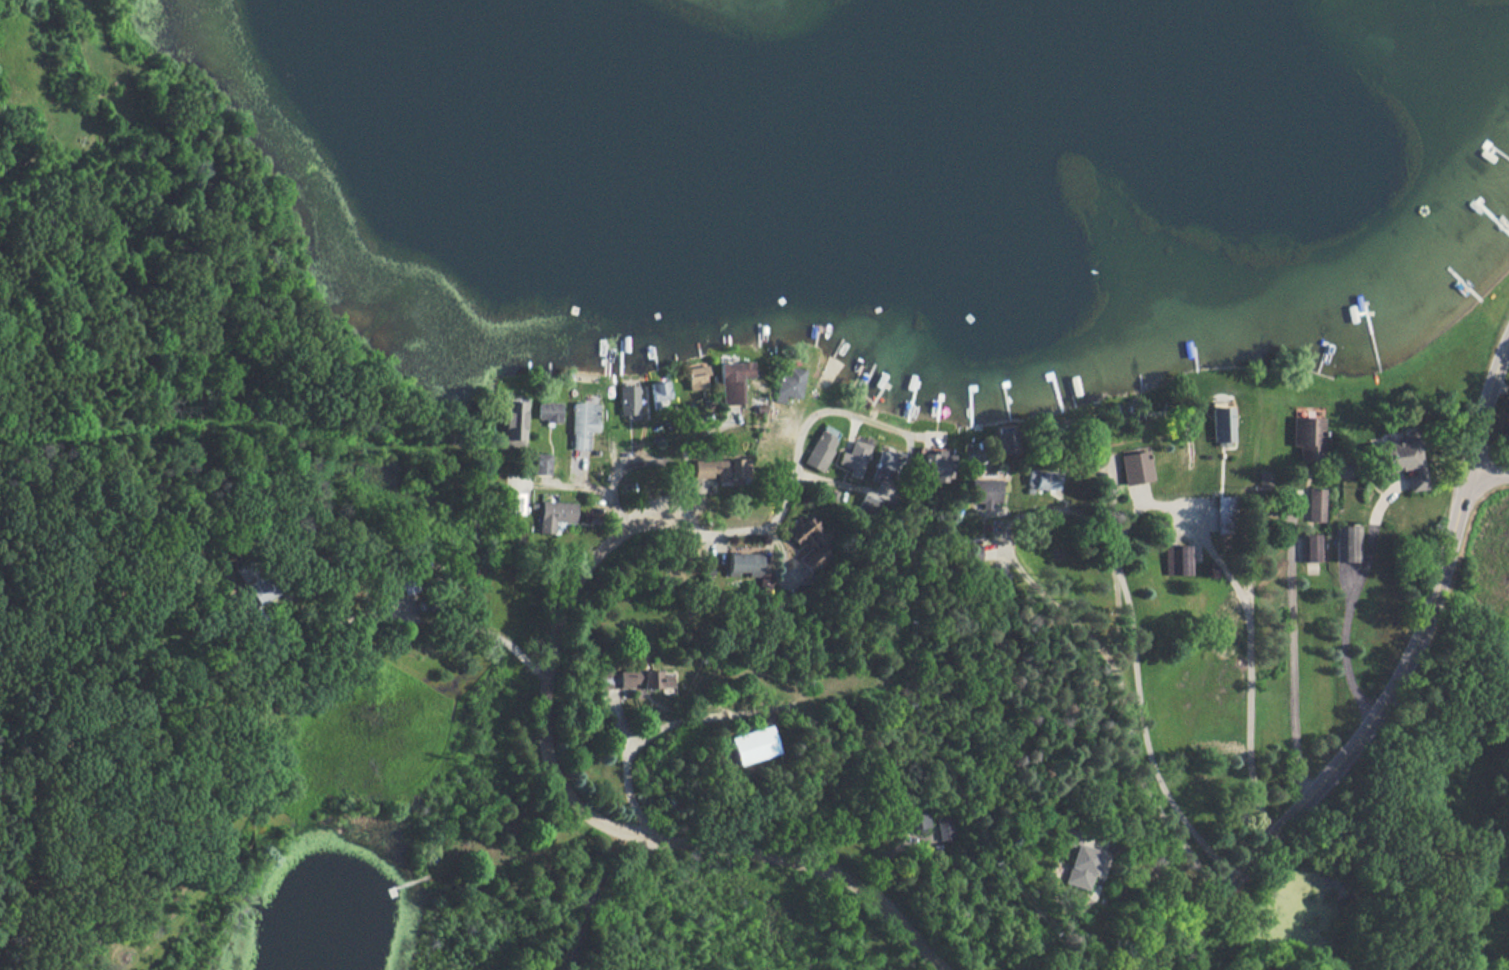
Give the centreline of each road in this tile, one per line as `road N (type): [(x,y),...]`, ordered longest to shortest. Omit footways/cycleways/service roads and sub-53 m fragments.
road 1 (residential): [(658,503),(627,520),(578,569),(560,618),(544,679),(547,753),(566,787),(593,816),(627,832),(819,863),(865,882),(948,969)]
road 2 (residential): [(1149,969),(1377,713),(1421,631),(1456,534),(1508,344)]

